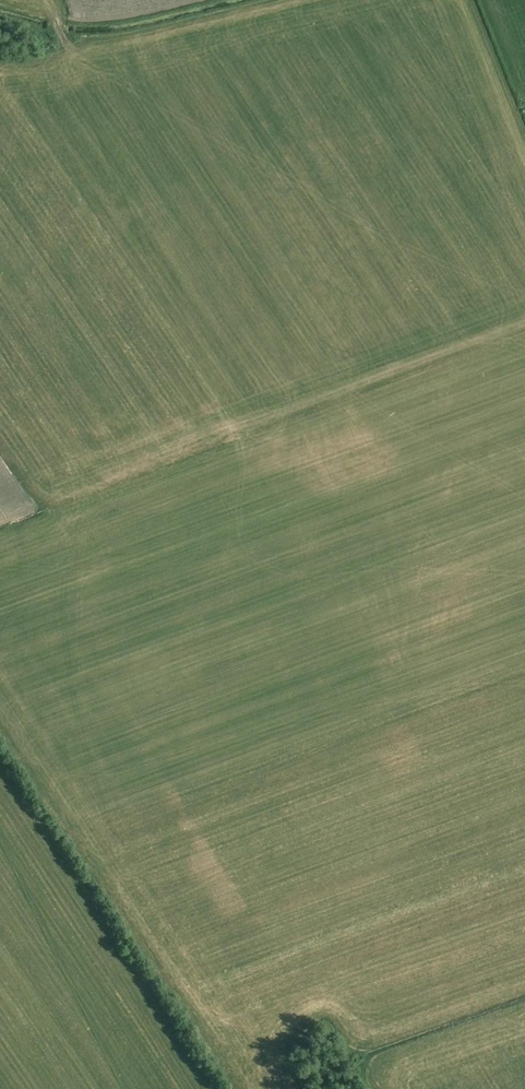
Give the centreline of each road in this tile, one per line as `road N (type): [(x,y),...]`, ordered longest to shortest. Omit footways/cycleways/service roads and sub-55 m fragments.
road 1 (track): [(200,441),(0,516)]

